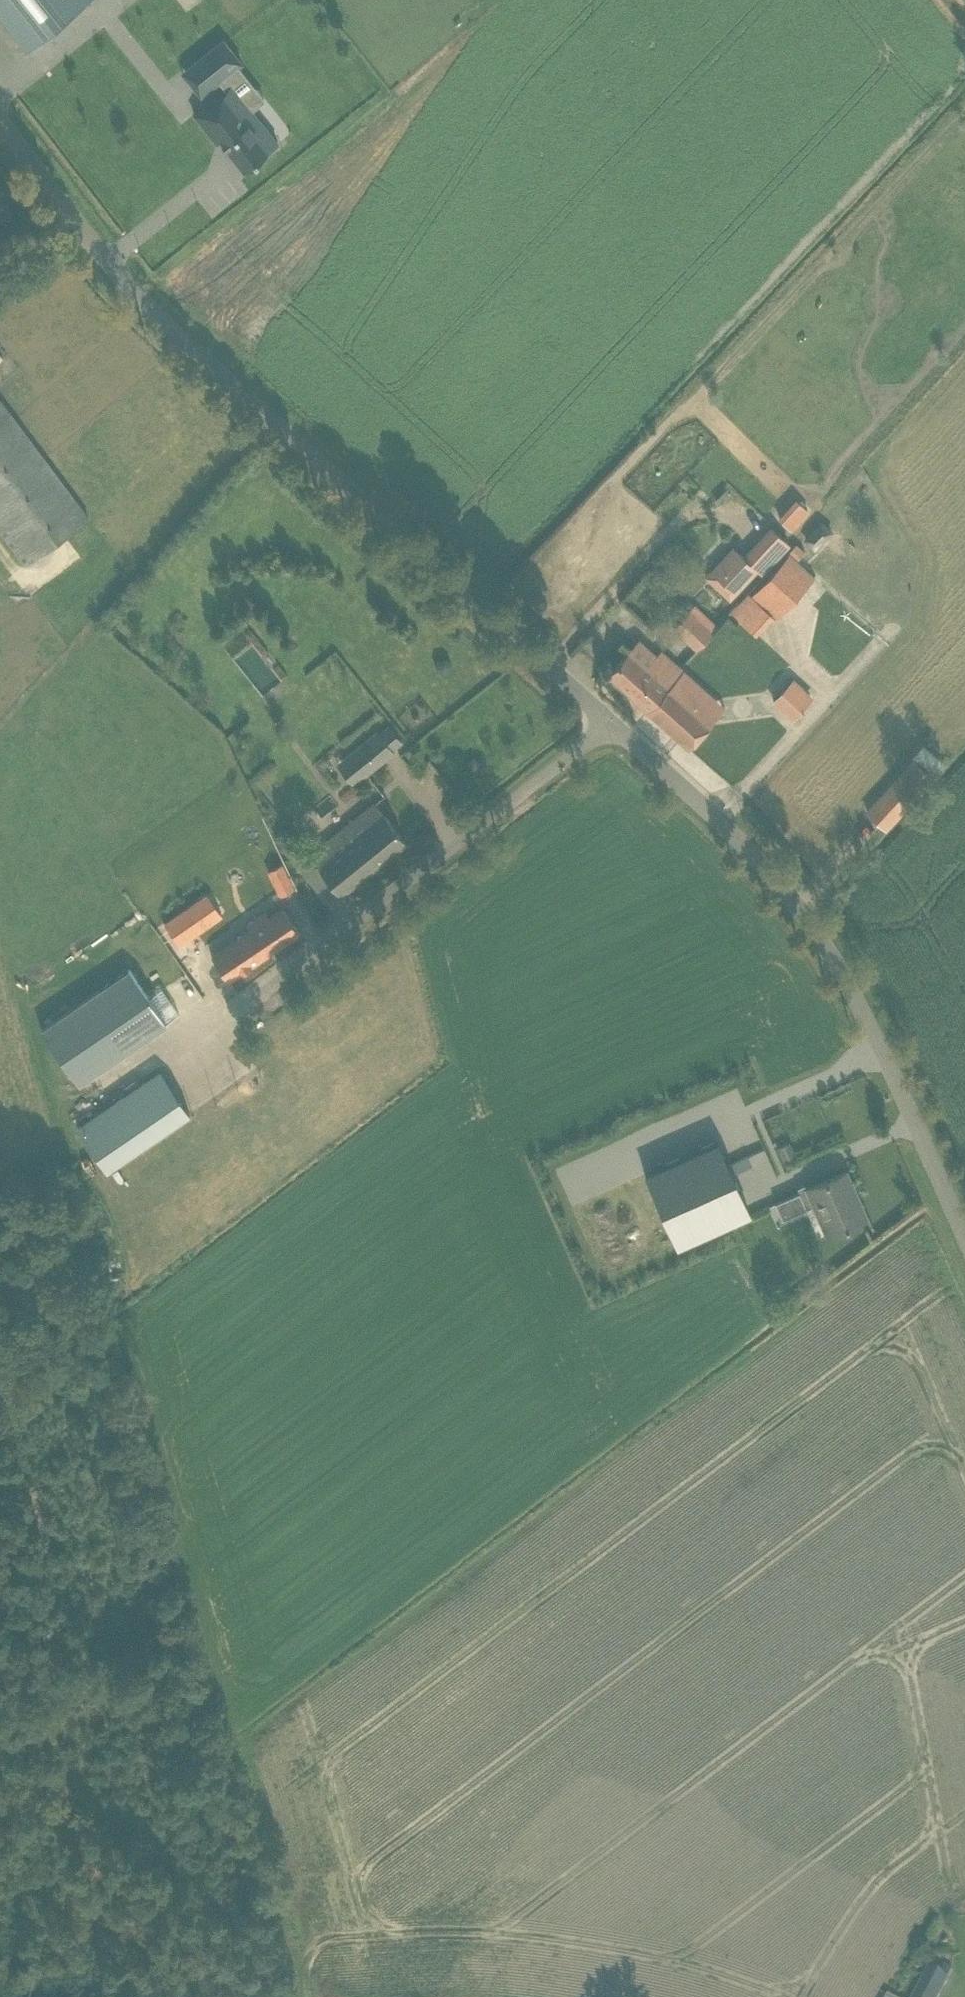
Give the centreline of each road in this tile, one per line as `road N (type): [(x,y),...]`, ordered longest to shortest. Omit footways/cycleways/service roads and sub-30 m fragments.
road 1 (unclassified): [(606,721),(132,295),(0,119)]
road 2 (unclassified): [(964,1211),(852,959),(785,870),(606,721)]
road 3 (unclassified): [(258,1004),(606,721)]

